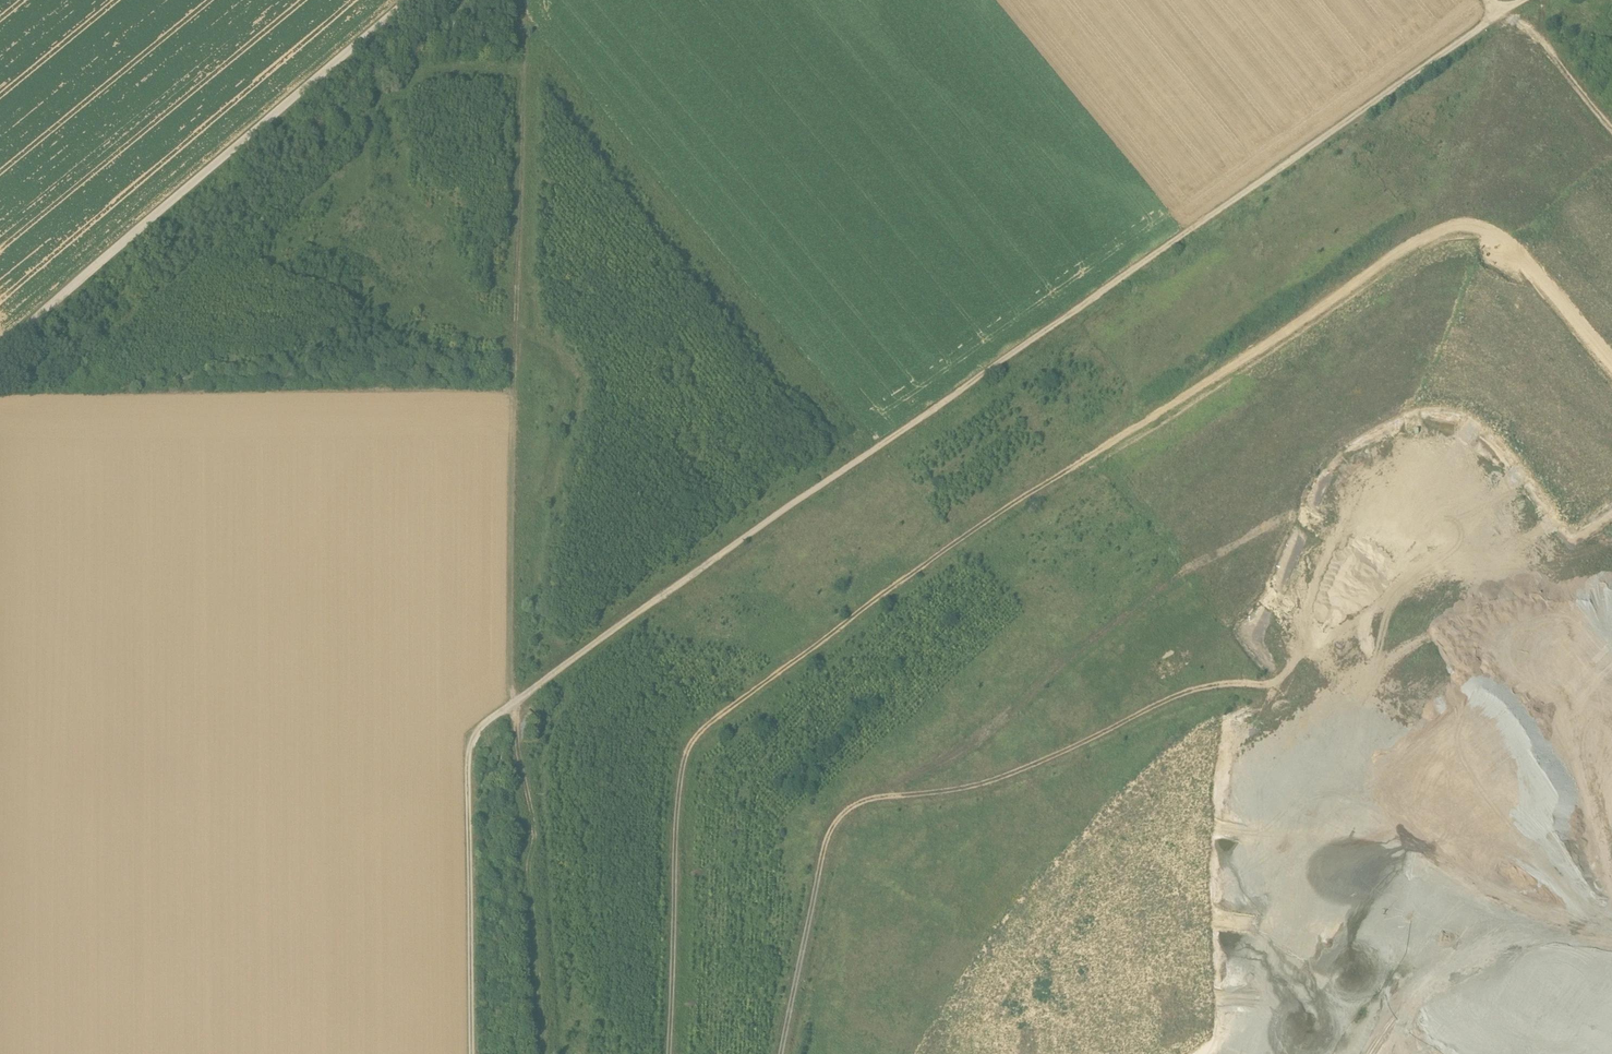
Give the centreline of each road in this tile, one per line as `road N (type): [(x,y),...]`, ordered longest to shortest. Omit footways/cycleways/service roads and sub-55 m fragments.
road 1 (track): [(473,1053),(469,759),(487,724),(1501,12)]
road 2 (track): [(518,703),(510,653),(521,0)]
road 3 (track): [(0,348),(408,0)]
road 4 (track): [(513,706),(533,825),(527,866),(542,1053)]
road 5 (track): [(674,1053),(685,779)]
road 6 (track): [(818,892),(788,1053)]

